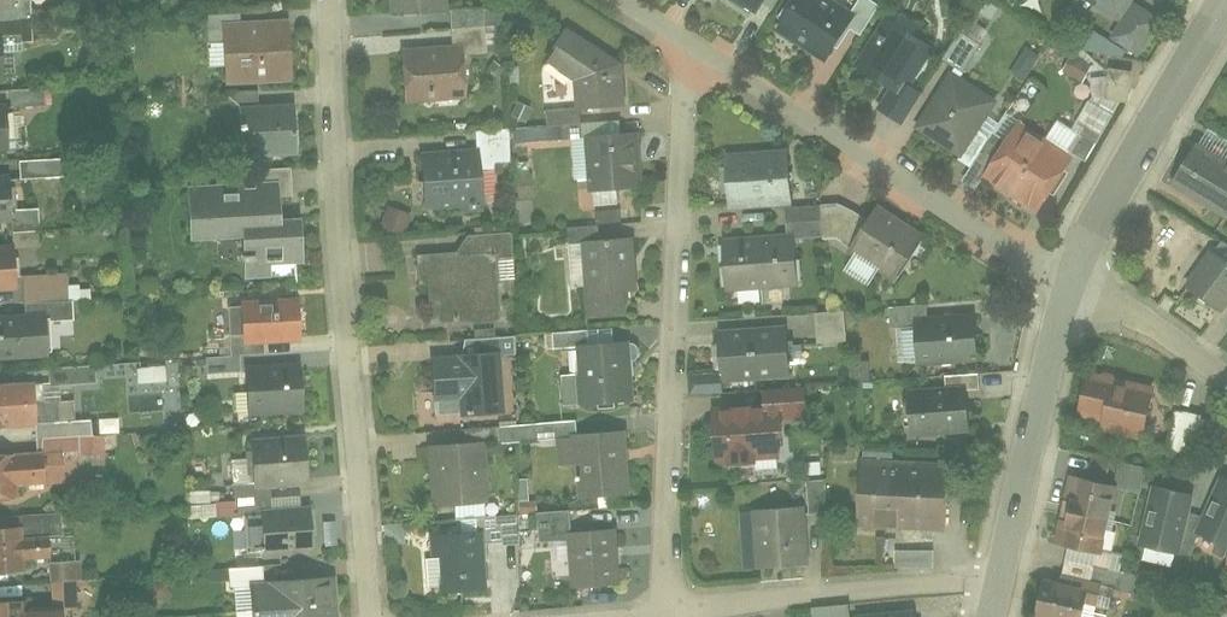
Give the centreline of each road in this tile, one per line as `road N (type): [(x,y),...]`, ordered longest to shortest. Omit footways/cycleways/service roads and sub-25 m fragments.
road 1 (residential): [(377,616),(343,257),(331,0)]
road 2 (residential): [(681,612),(672,512),(687,32)]
road 3 (residential): [(687,32),(1065,277)]
road 4 (residential): [(1000,577),(681,612)]
road 5 (tertiary): [(1065,277),(1226,0)]
road 6 (tertiary): [(1000,577),(1065,277)]
road 7 (residential): [(1065,277),(1226,369)]

